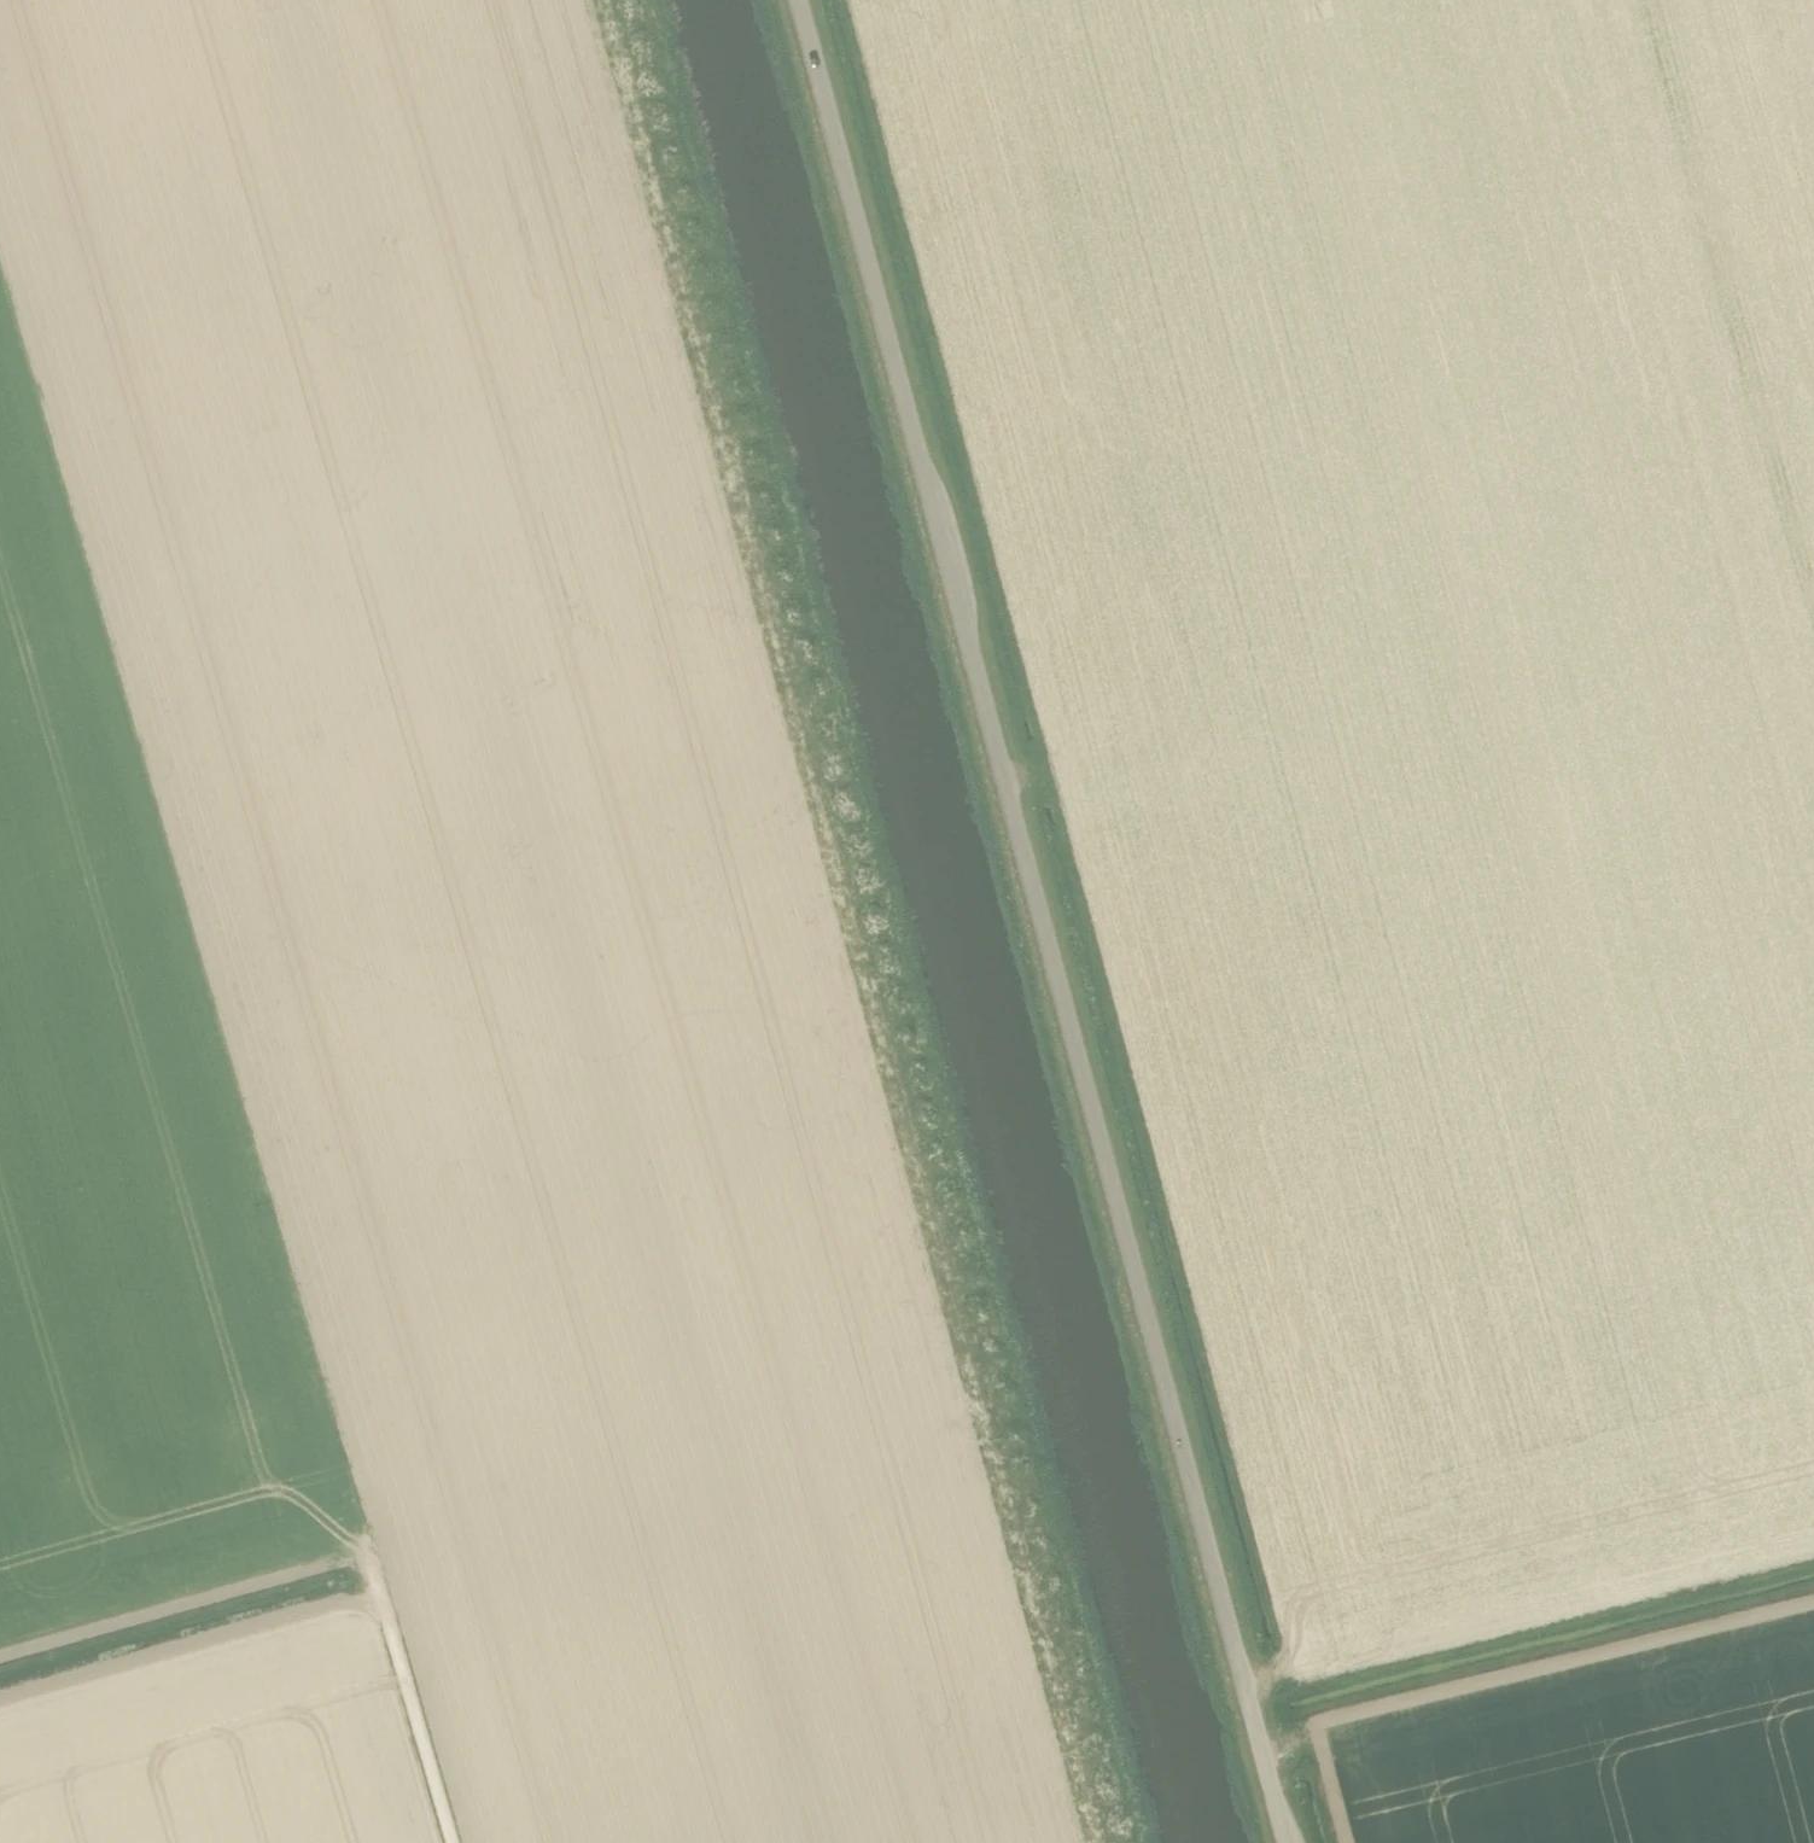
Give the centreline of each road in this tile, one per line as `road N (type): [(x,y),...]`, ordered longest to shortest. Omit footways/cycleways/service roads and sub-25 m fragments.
road 1 (unclassified): [(1285,1842),(797,0)]

